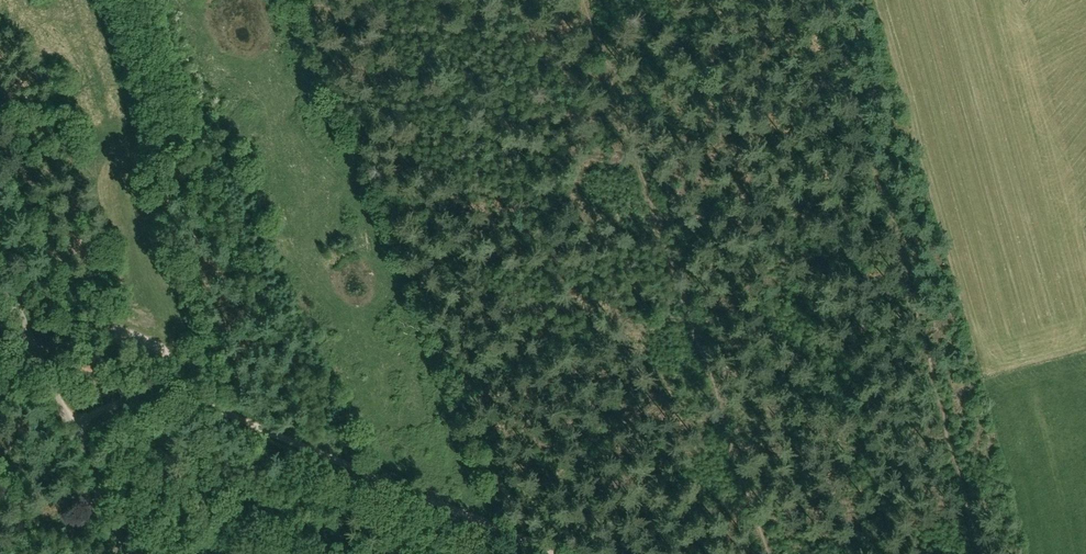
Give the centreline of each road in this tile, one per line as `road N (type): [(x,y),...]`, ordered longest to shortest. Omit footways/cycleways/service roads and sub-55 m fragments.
road 1 (track): [(815,0),(971,553)]
road 2 (track): [(563,553),(175,392),(151,392),(71,427)]
road 3 (unclassified): [(127,553),(0,269)]

